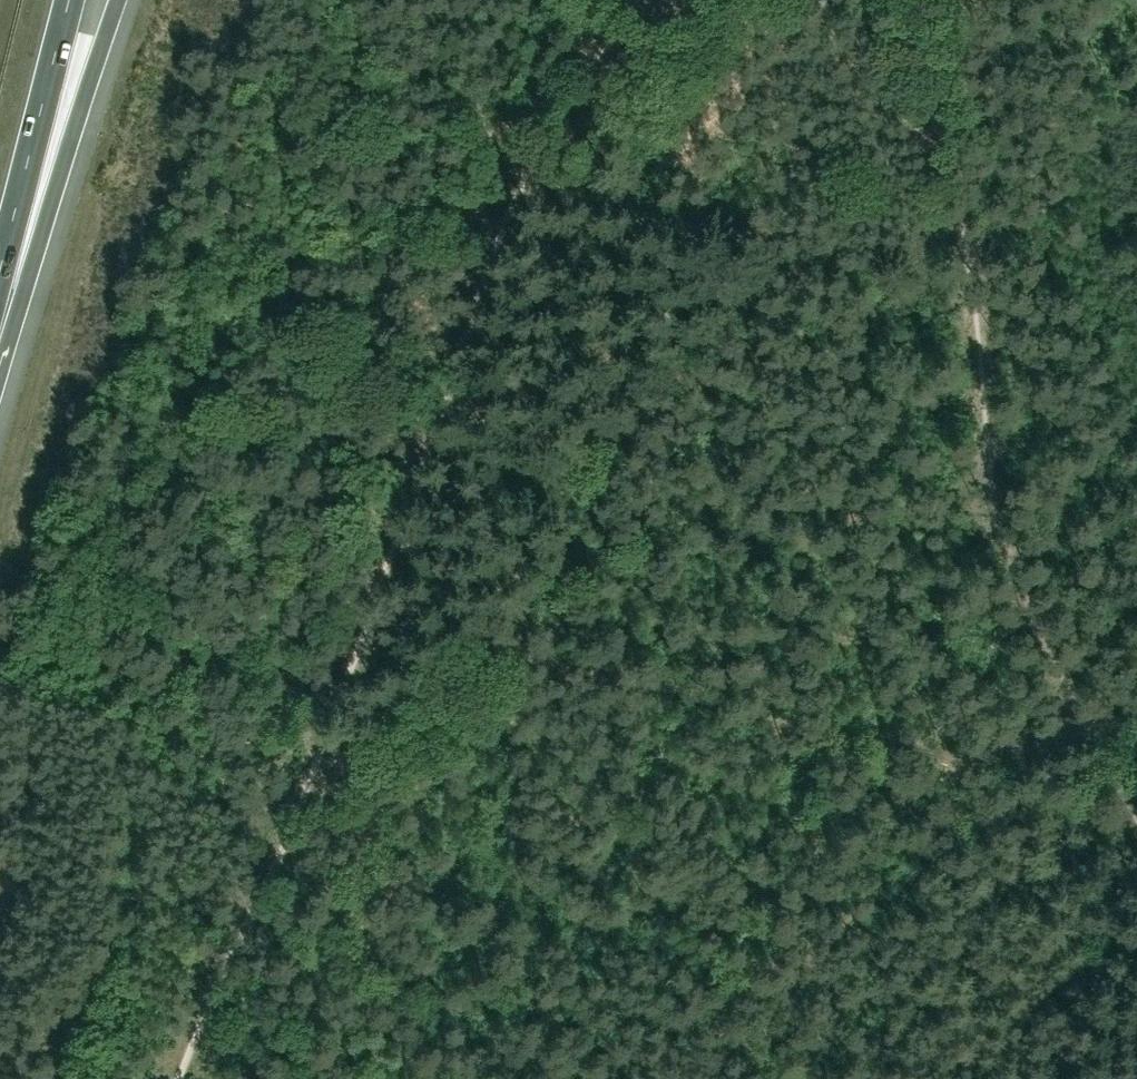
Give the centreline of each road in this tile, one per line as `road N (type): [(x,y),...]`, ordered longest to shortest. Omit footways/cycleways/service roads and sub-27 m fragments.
road 1 (track): [(898,0),(954,186),(999,528),(1079,716),(1136,827)]
road 2 (track): [(372,618),(823,735),(965,758)]
road 3 (track): [(965,758),(921,868),(820,945),(753,1078)]
road 4 (motorway): [(0,309),(122,0)]
road 5 (motorway): [(0,266),(68,0)]
road 6 (track): [(1136,715),(1094,738),(965,758)]

